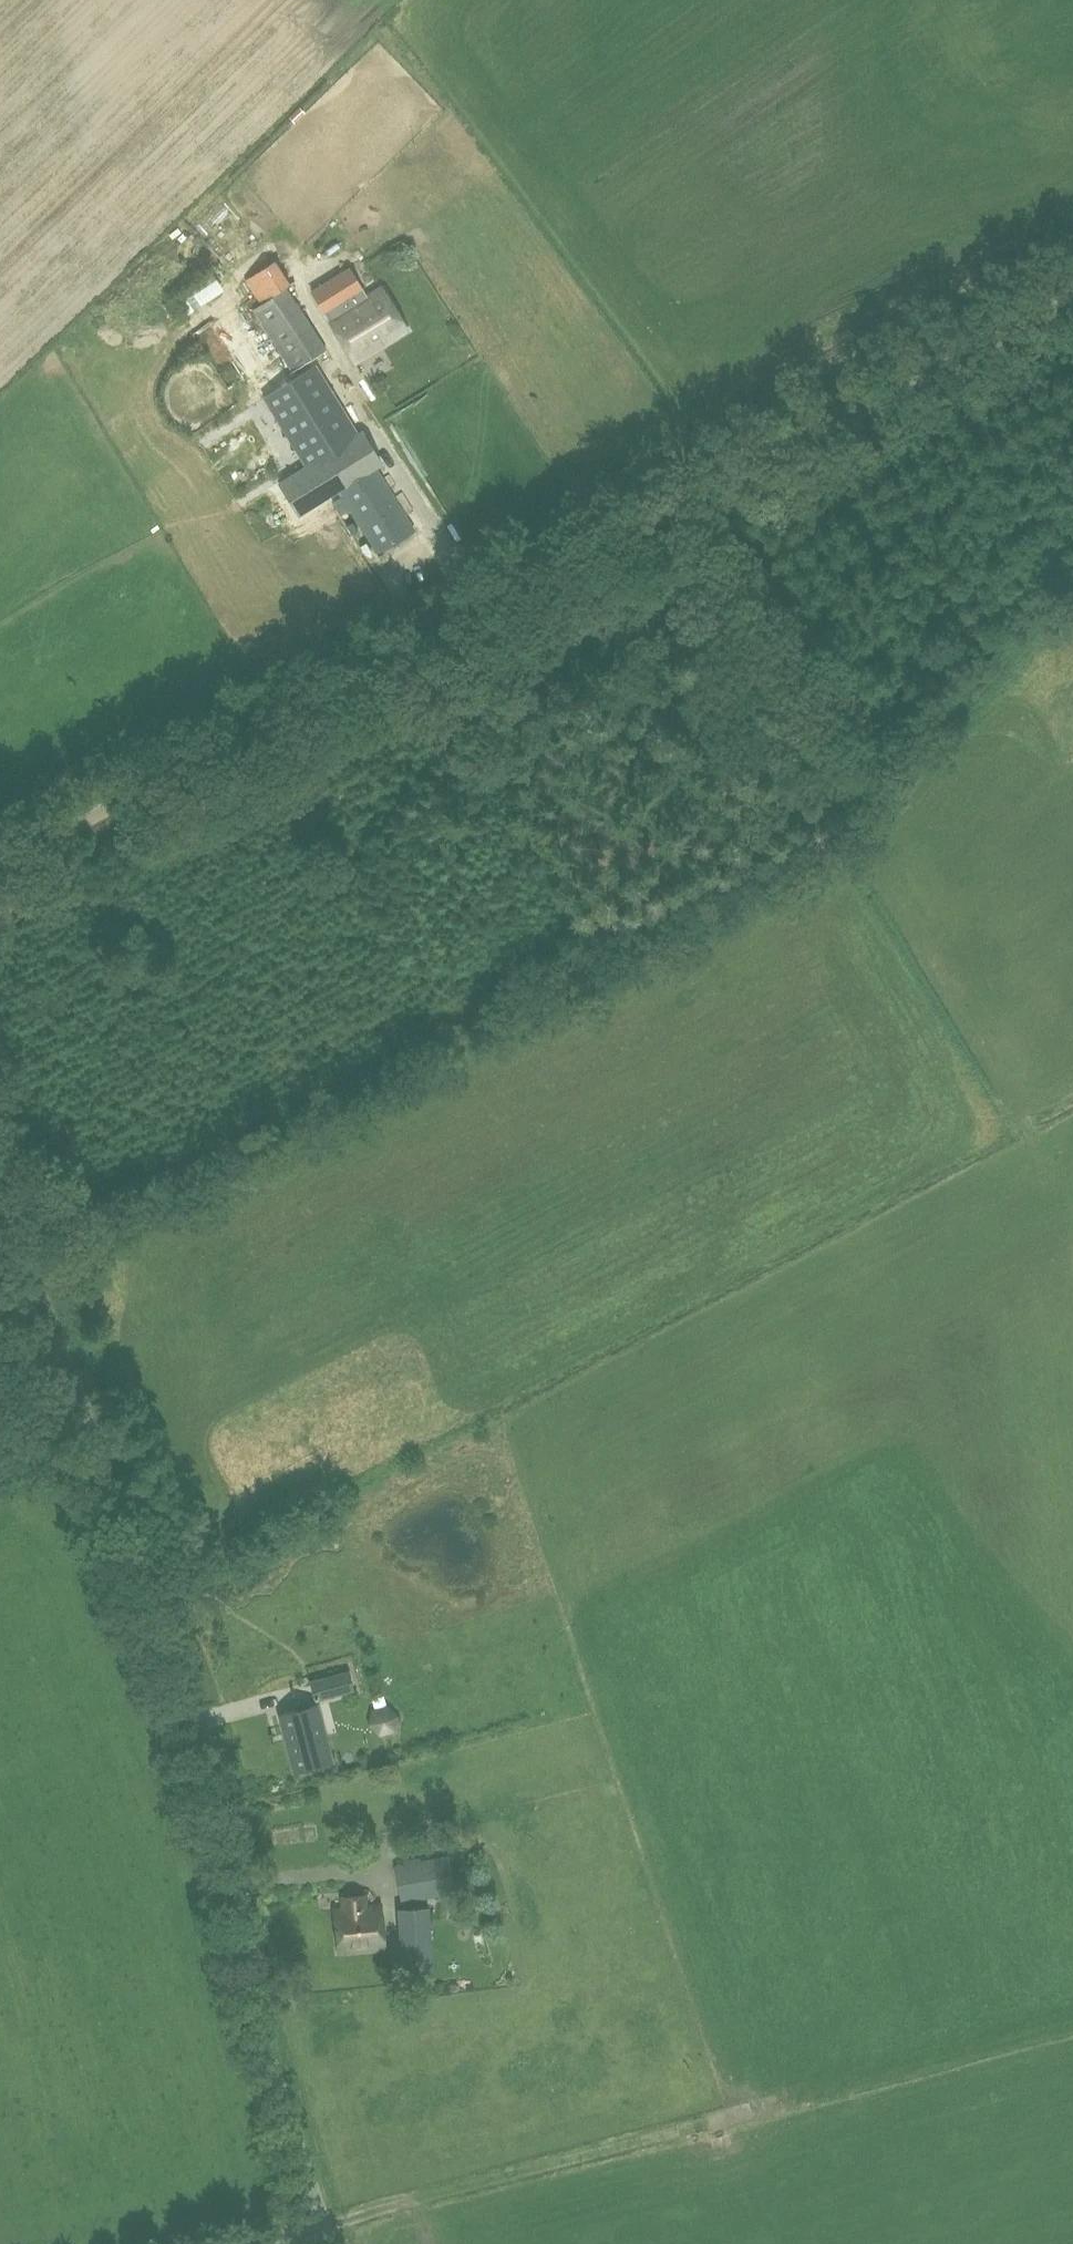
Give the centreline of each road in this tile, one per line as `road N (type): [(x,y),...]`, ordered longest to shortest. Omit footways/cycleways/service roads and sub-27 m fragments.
road 1 (unclassified): [(0,866),(1072,299)]
road 2 (unclassified): [(328,2243),(259,2030),(235,1828),(0,1199)]

